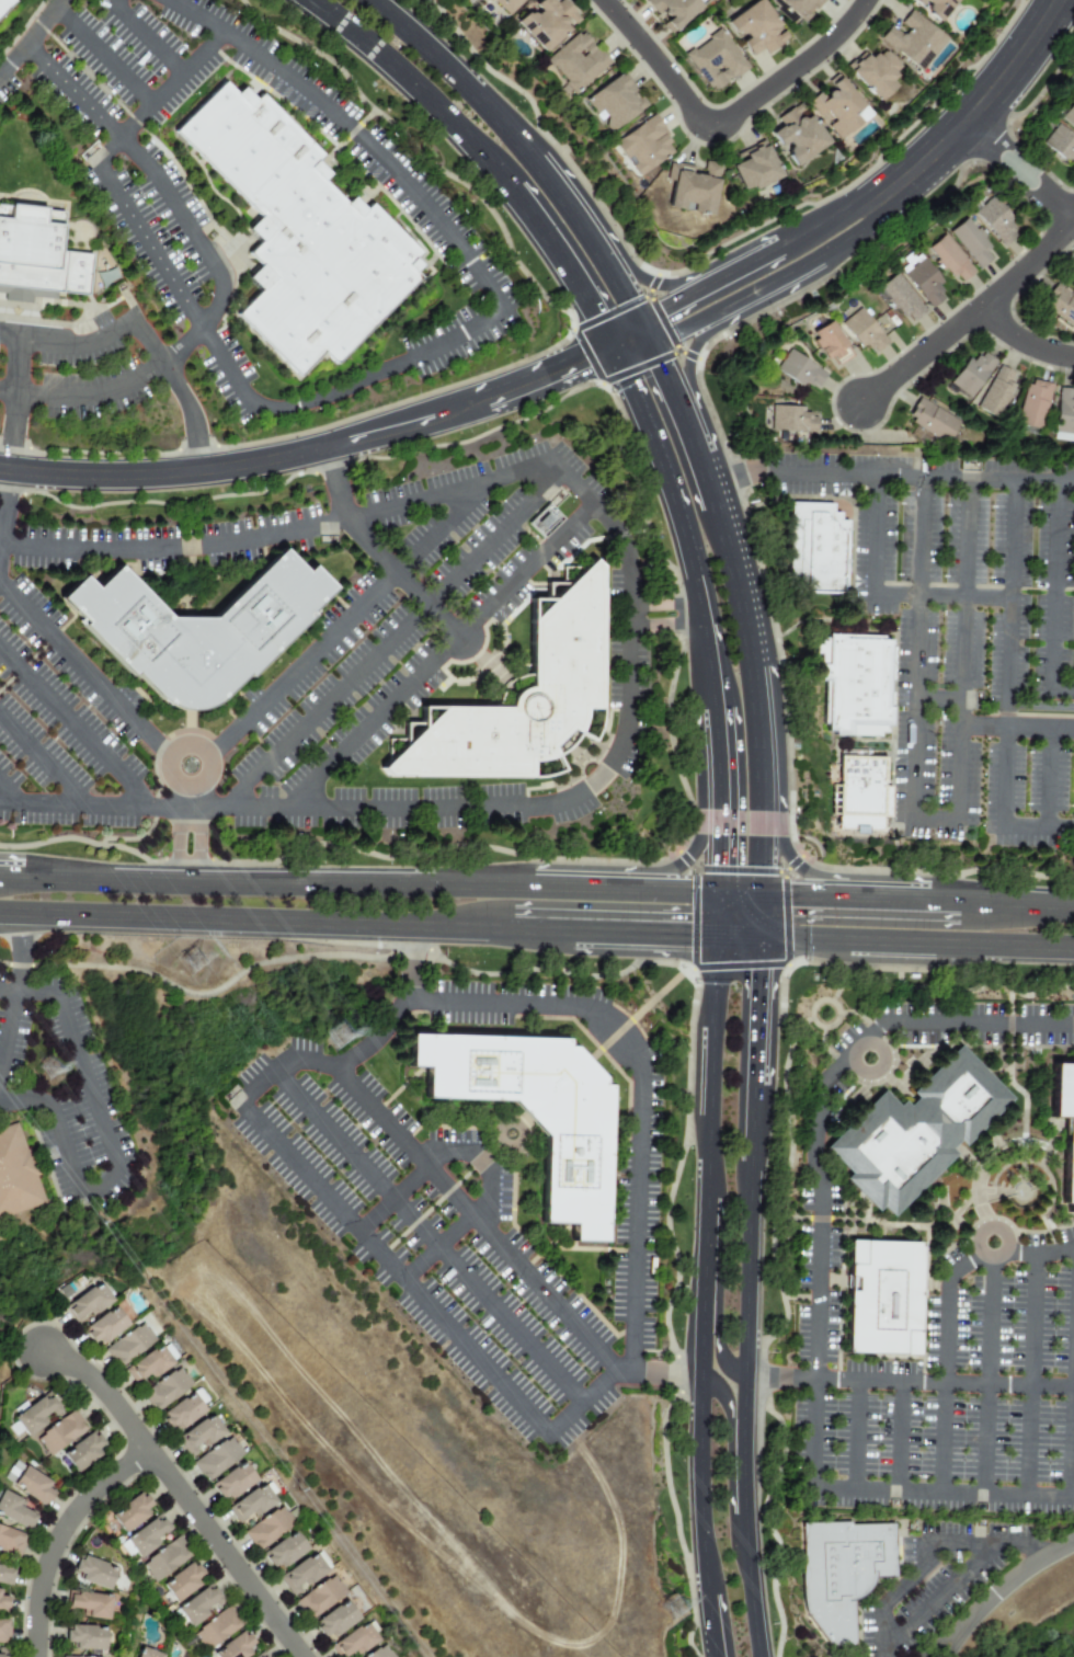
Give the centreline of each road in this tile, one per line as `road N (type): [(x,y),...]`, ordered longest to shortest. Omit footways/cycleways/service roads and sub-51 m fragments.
road 1 (primary): [(0,927),(1073,955)]
road 2 (primary): [(711,880),(0,865)]
road 3 (secondary): [(758,1656),(742,1466),(763,1253),(768,952)]
road 4 (residential): [(0,471),(140,478),(243,469),(492,399),(610,347)]
road 5 (secondary): [(610,347),(662,464),(705,702)]
road 6 (residential): [(609,0),(713,125),(725,125),(818,59),(871,0)]
road 7 (secondary): [(696,1291),(692,1376),(707,1597)]
road 8 (primary): [(1073,895),(772,882)]
road 9 (secondary): [(774,791),(764,659),(728,505)]
road 10 (secondary): [(305,0),(421,95),(509,188)]
road 11 (tertiary): [(876,202),(978,107),(1058,0)]
road 12 (tertiary): [(647,340),(803,265),(866,225),(876,202)]
road 13 (tertiary): [(876,202),(849,207),(640,325)]
road 14 (residential): [(297,1656),(149,1453)]
road 15 (secondary): [(709,950),(700,1198)]
road 16 (residential): [(149,1453),(75,1510),(46,1591),(39,1656)]
road 17 (primary): [(705,702),(701,811),(692,846),(670,865),(609,877)]
road 18 (secondary): [(532,159),(459,73),(374,0)]
road 19 (secondary): [(509,188),(568,268),(610,347)]
road 20 (secondary): [(705,702),(711,880)]
road 21 (secondary): [(687,431),(689,356),(754,293)]
road 22 (residential): [(987,309),(866,405)]
road 23 (secondary): [(735,271),(652,284),(598,250)]
road 24 (residential): [(966,121),(1073,221)]
road 25 (primary): [(864,885),(800,860),(774,791)]
road 26 (residential): [(149,1453),(57,1355)]
road 27 (residential): [(987,309),(1073,221)]

